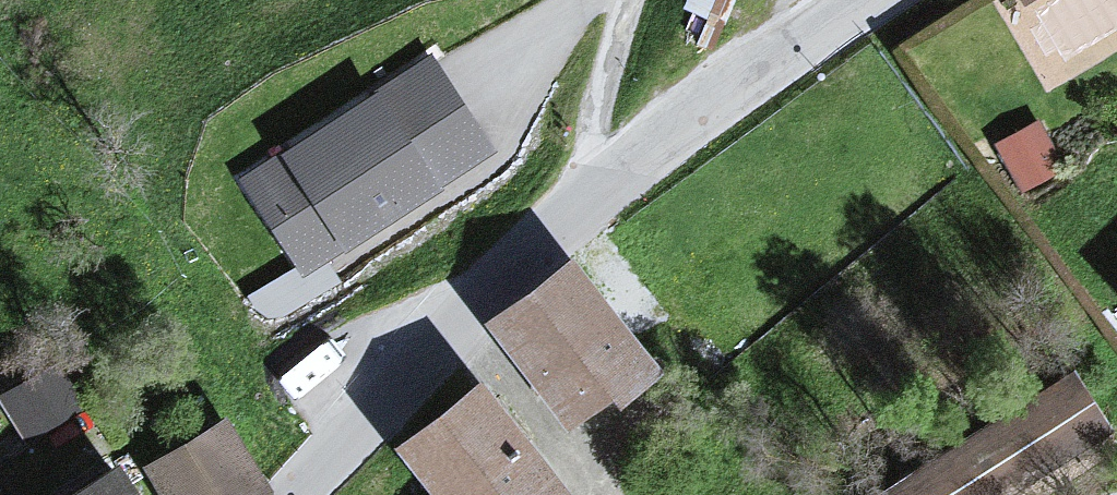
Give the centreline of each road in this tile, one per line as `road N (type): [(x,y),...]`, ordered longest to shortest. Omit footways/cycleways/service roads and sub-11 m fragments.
road 1 (tertiary): [(894,0),(584,207),(477,299),(297,494)]

